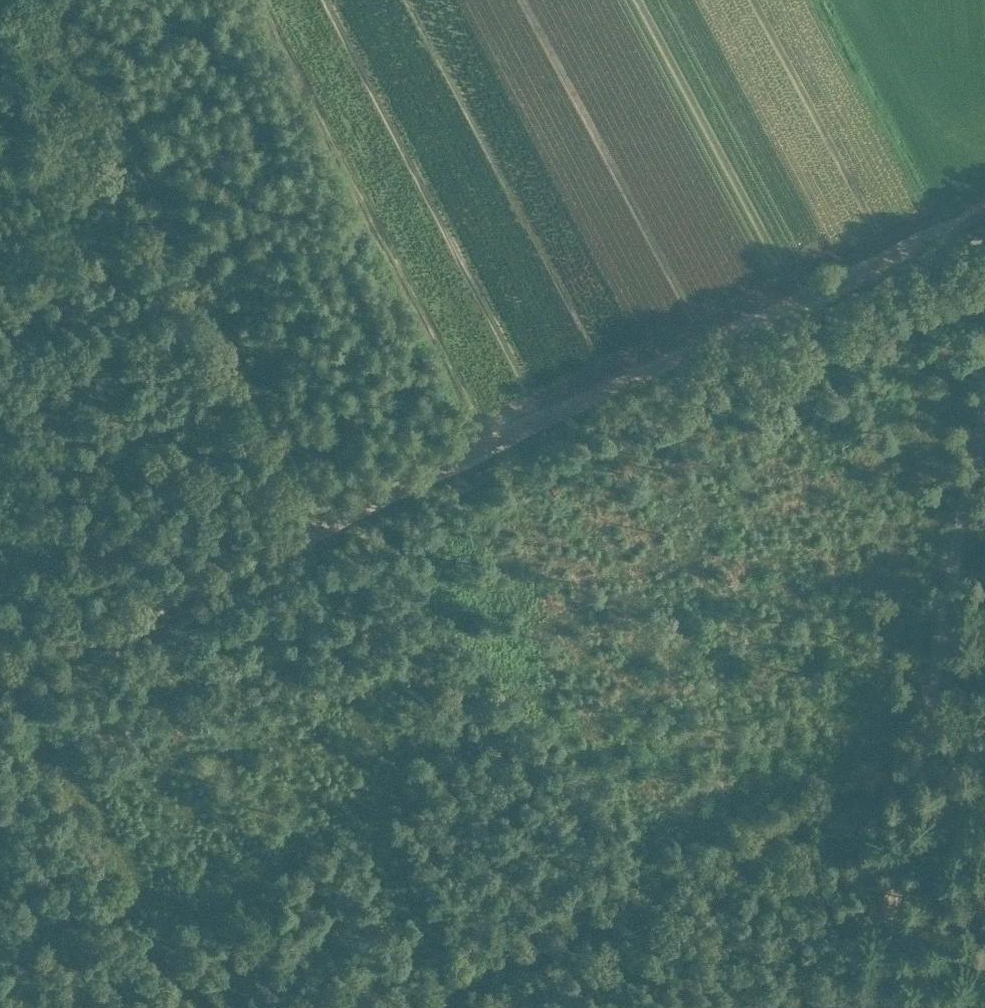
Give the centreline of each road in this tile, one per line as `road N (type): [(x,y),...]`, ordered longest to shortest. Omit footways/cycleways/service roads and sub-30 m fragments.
road 1 (track): [(15,672),(984,213)]

